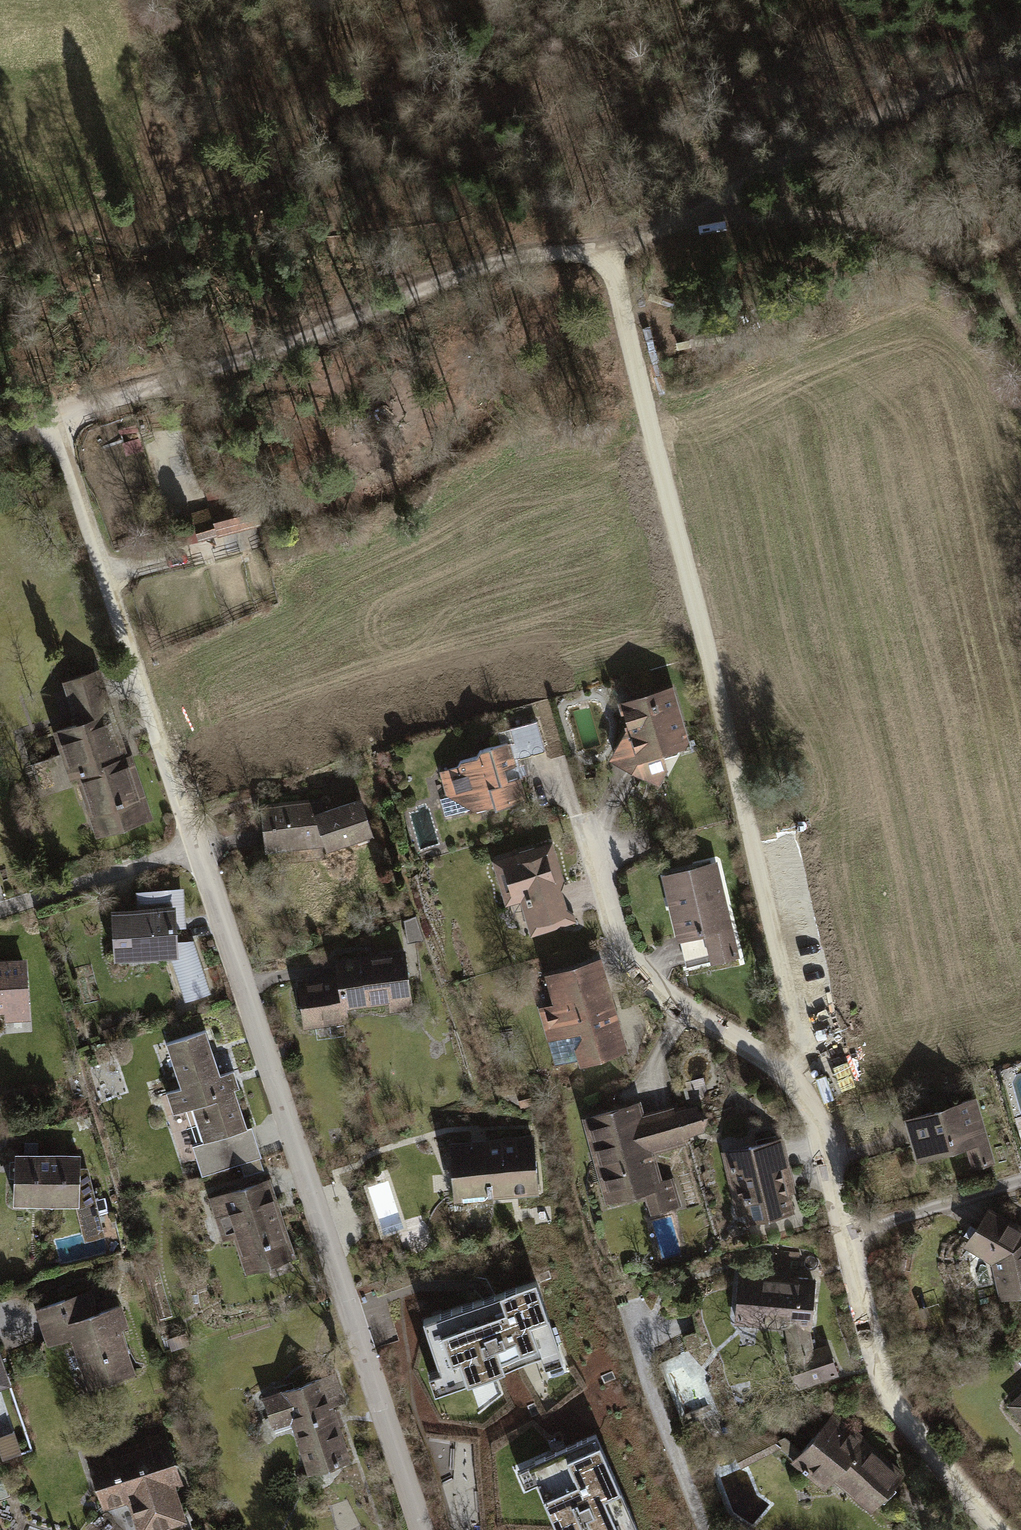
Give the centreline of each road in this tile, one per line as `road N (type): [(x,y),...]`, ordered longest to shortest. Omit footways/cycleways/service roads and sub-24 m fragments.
road 1 (residential): [(0,439),(53,411),(419,1529)]
road 2 (track): [(53,411),(708,212),(902,104),(1020,55)]
road 3 (track): [(787,1076),(803,1051),(606,247)]
road 4 (residential): [(1003,1529),(895,1412),(808,1102),(787,1076),(680,1007),(635,962),(616,928),(595,849)]
road 5 (track): [(1020,328),(963,267),(918,238),(855,216),(708,212)]

